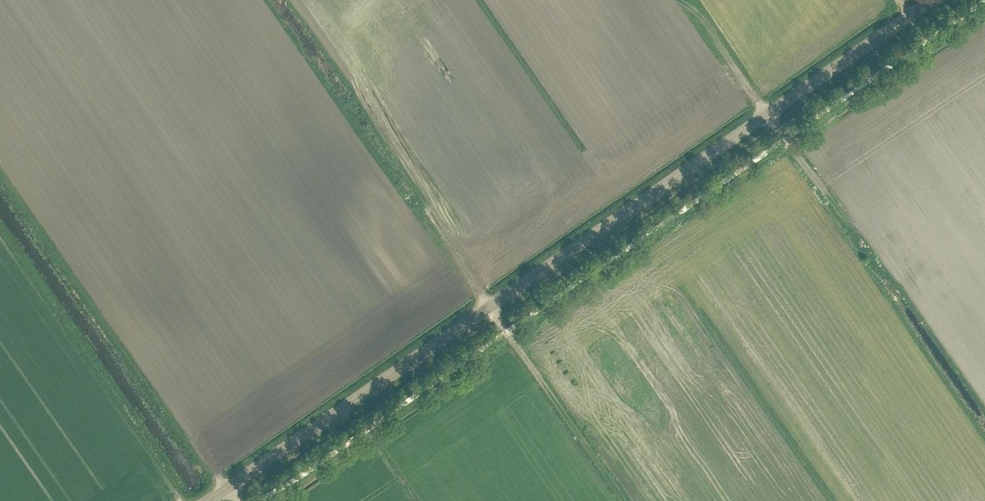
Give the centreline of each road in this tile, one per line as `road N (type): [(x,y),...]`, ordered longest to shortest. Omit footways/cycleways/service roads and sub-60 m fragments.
road 1 (tertiary): [(209,500),(931,0)]
road 2 (track): [(177,500),(0,245)]

